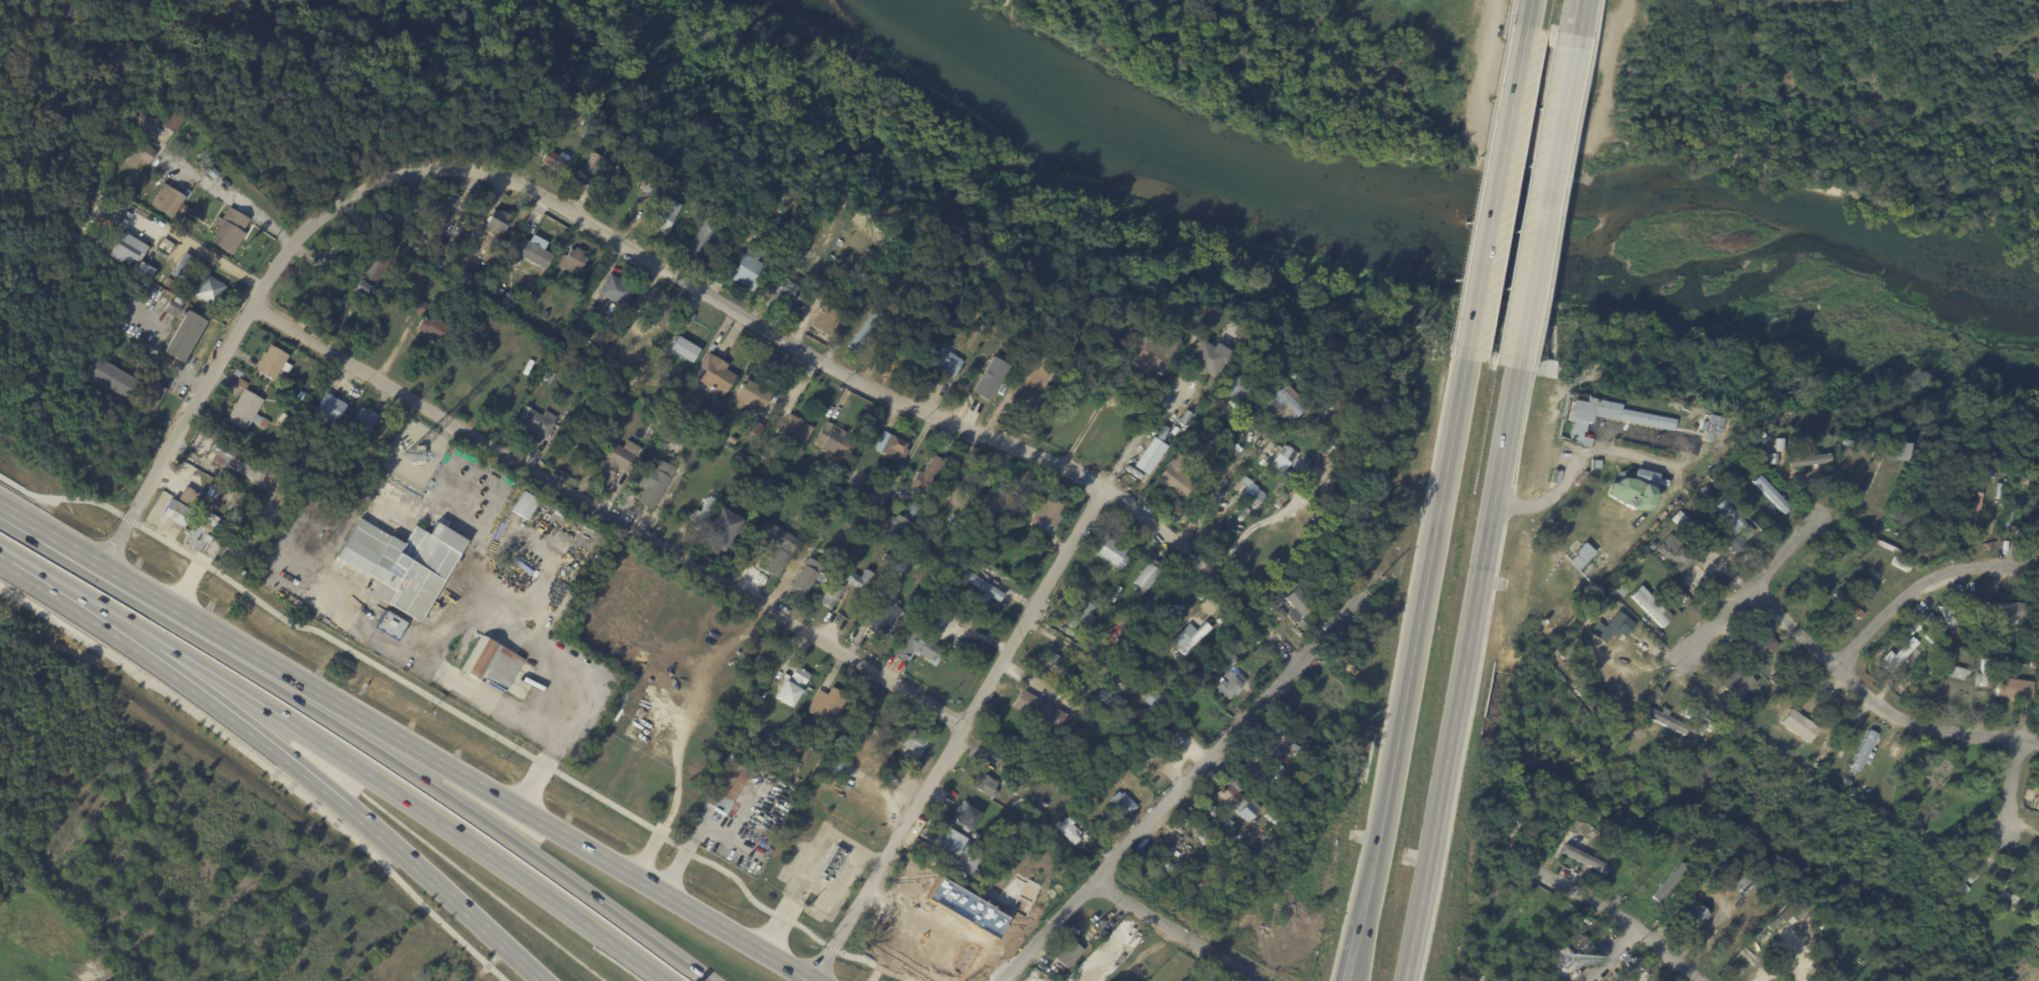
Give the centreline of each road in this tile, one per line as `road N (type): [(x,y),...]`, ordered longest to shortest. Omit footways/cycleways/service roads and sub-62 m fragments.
road 1 (residential): [(418,172),(465,169),(543,196),(873,392),(1105,490),(1214,581)]
road 2 (residential): [(251,308),(965,726)]
road 3 (motorway): [(708,980),(375,749),(80,572),(31,528)]
road 4 (secondary): [(1402,980),(1515,353)]
road 5 (secondary): [(1467,349),(1365,912)]
road 6 (residential): [(1105,490),(810,980)]
road 7 (trunk): [(514,810),(31,528)]
road 8 (residential): [(1364,597),(1001,980)]
road 9 (residential): [(418,172),(372,187),(292,245),(98,567)]
road 10 (motorway): [(308,734),(665,980)]
road 11 (trunk): [(136,643),(265,736),(441,883)]
road 12 (residential): [(2038,741),(1922,726),(1893,714),(1750,586)]
road 13 (secondary): [(1525,38),(1467,349)]
road 14 (secondary): [(1515,353),(1575,46)]
road 15 (tertiary): [(760,954),(514,810)]
road 16 (residential): [(2038,568),(1961,568),(1932,579),(1875,624),(1838,670)]
road 17 (residential): [(1699,980),(1636,924),(1521,860)]
road 18 (residential): [(1681,658),(1817,514)]
road 19 (motorway): [(136,643),(207,671),(308,734)]
road 20 (residential): [(1098,882),(1263,980)]
road 21 (trunk): [(10,561),(136,643)]
road 22 (tertiary): [(441,883),(547,980)]

